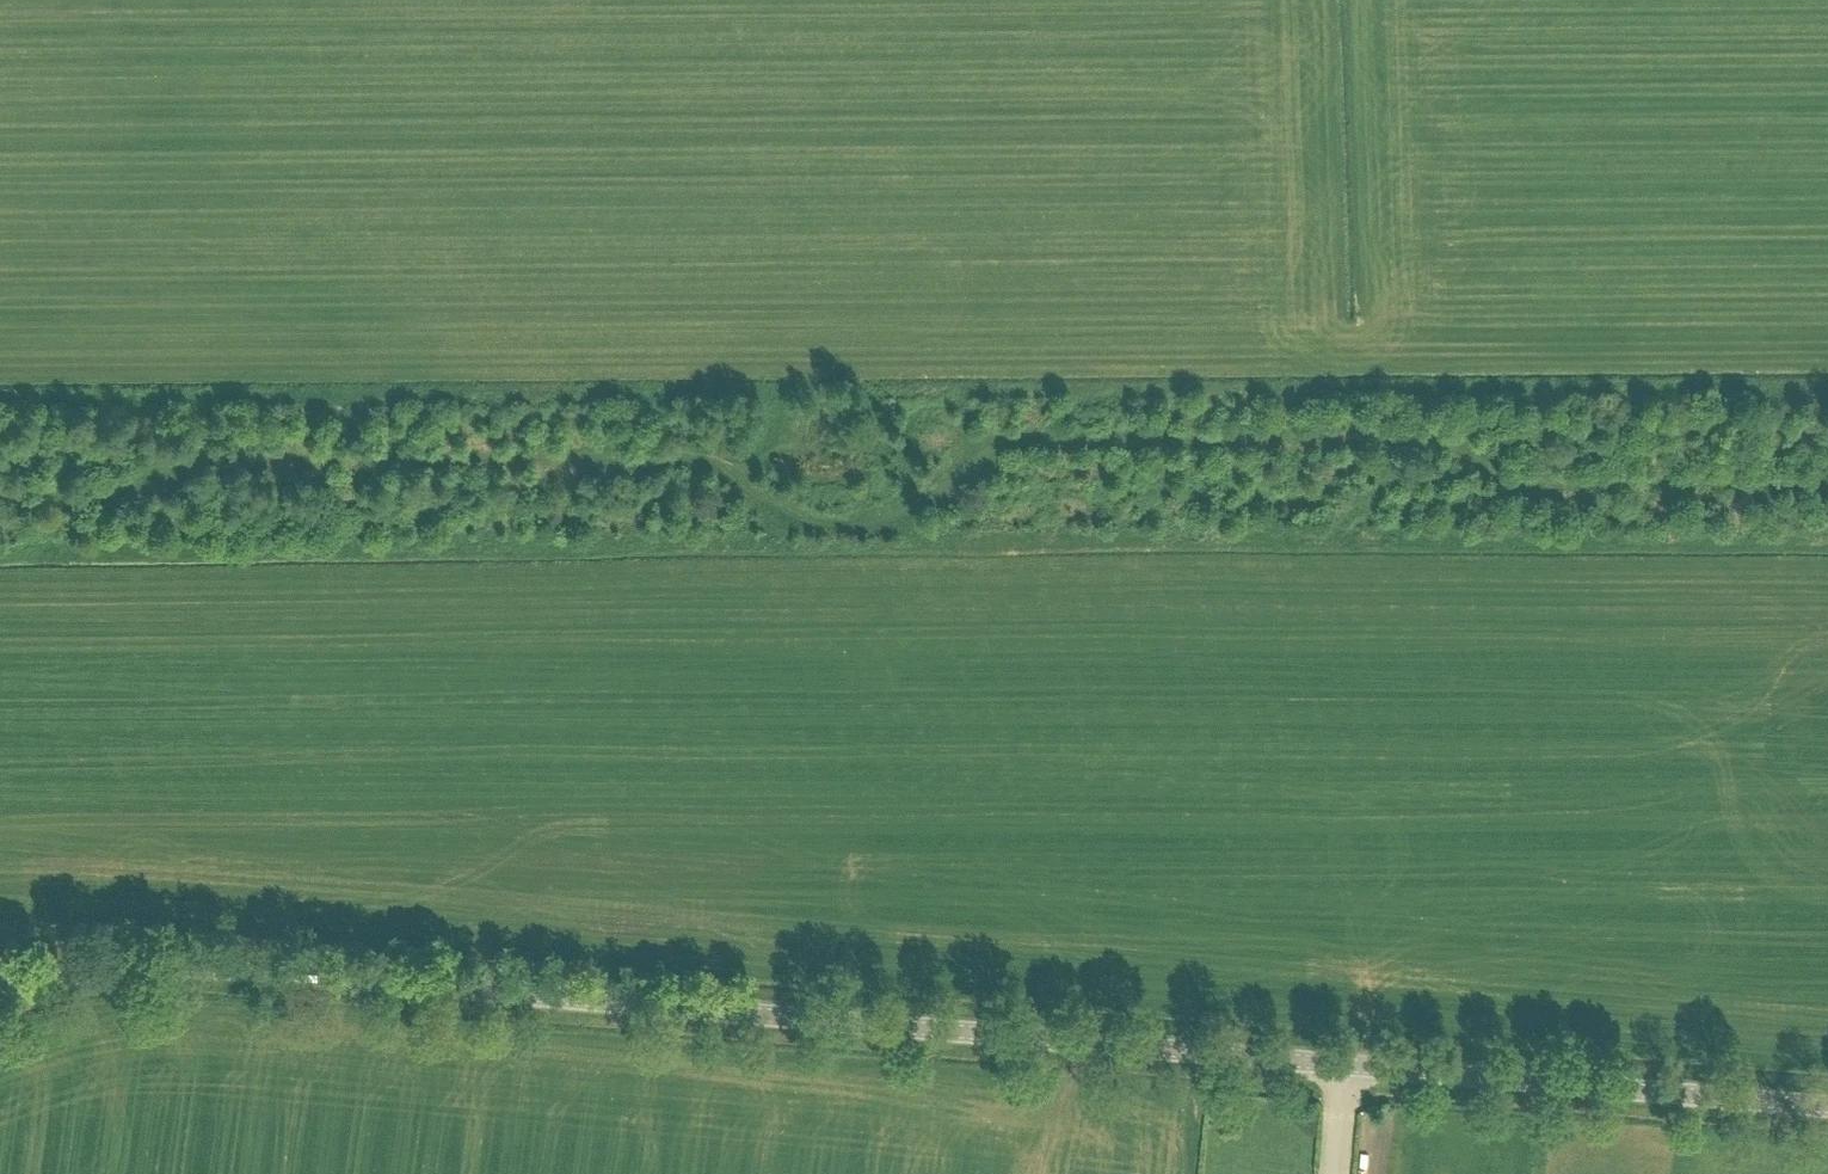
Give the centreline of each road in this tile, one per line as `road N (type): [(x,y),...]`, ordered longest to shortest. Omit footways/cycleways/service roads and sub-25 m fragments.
road 1 (track): [(0,495),(109,495),(193,461),(677,458),(703,462),(835,529),(877,521),(1004,445),(1045,436),(1429,438),(1503,482),(1827,485)]
road 2 (tertiary): [(0,989),(49,972),(171,961),(1827,1104)]
road 3 (track): [(1827,539),(919,538),(906,528)]
road 4 (track): [(797,514),(778,534),(686,546),(0,554)]
road 5 (track): [(910,502),(903,461),(908,422),(923,405),(981,396)]

